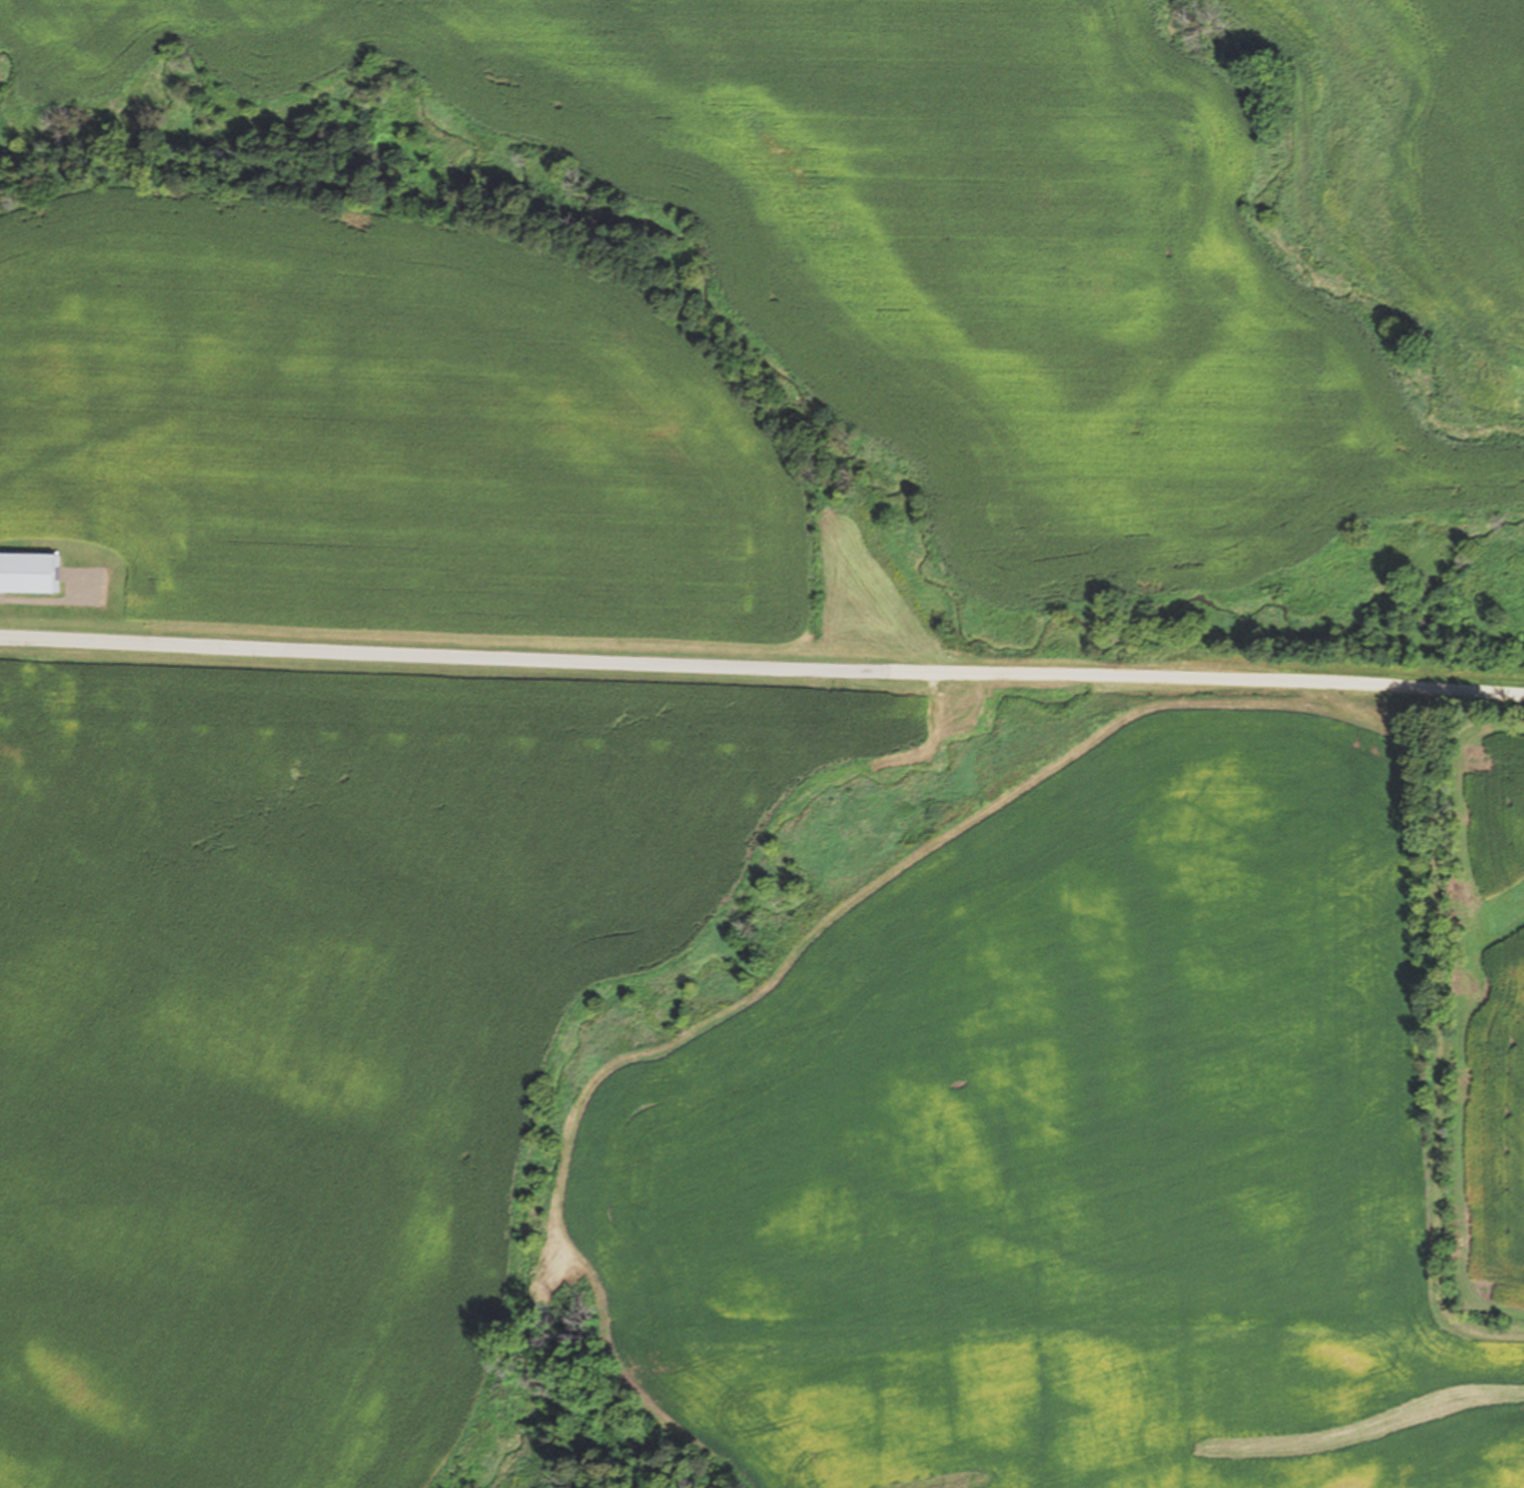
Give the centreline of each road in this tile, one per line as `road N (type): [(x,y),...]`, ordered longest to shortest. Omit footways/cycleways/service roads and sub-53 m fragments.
road 1 (residential): [(1523,696),(1419,686),(946,678),(0,643)]

